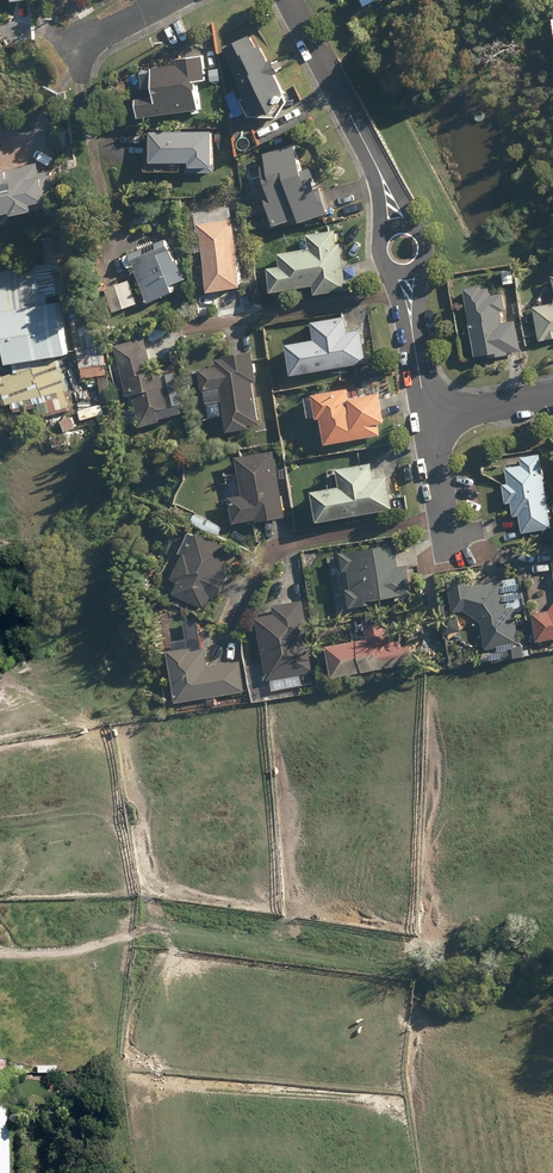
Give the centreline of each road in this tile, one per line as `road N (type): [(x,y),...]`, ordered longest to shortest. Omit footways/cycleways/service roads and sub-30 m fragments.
road 1 (residential): [(396,218),(291,0)]
road 2 (residential): [(436,409),(452,552)]
road 3 (residential): [(408,276),(436,409)]

